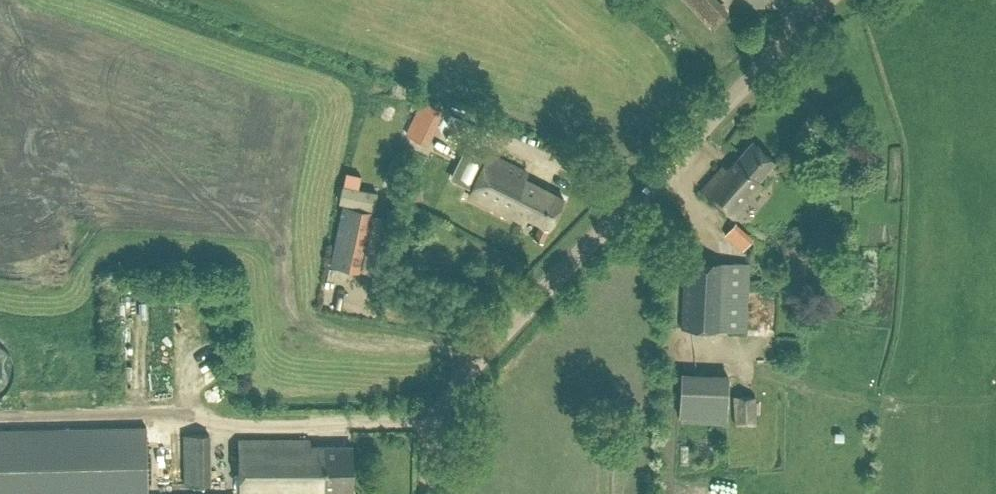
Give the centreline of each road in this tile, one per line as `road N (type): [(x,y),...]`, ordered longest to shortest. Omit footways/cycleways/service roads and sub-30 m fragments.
road 1 (unclassified): [(434,493),(439,417),(469,367),(826,0)]

